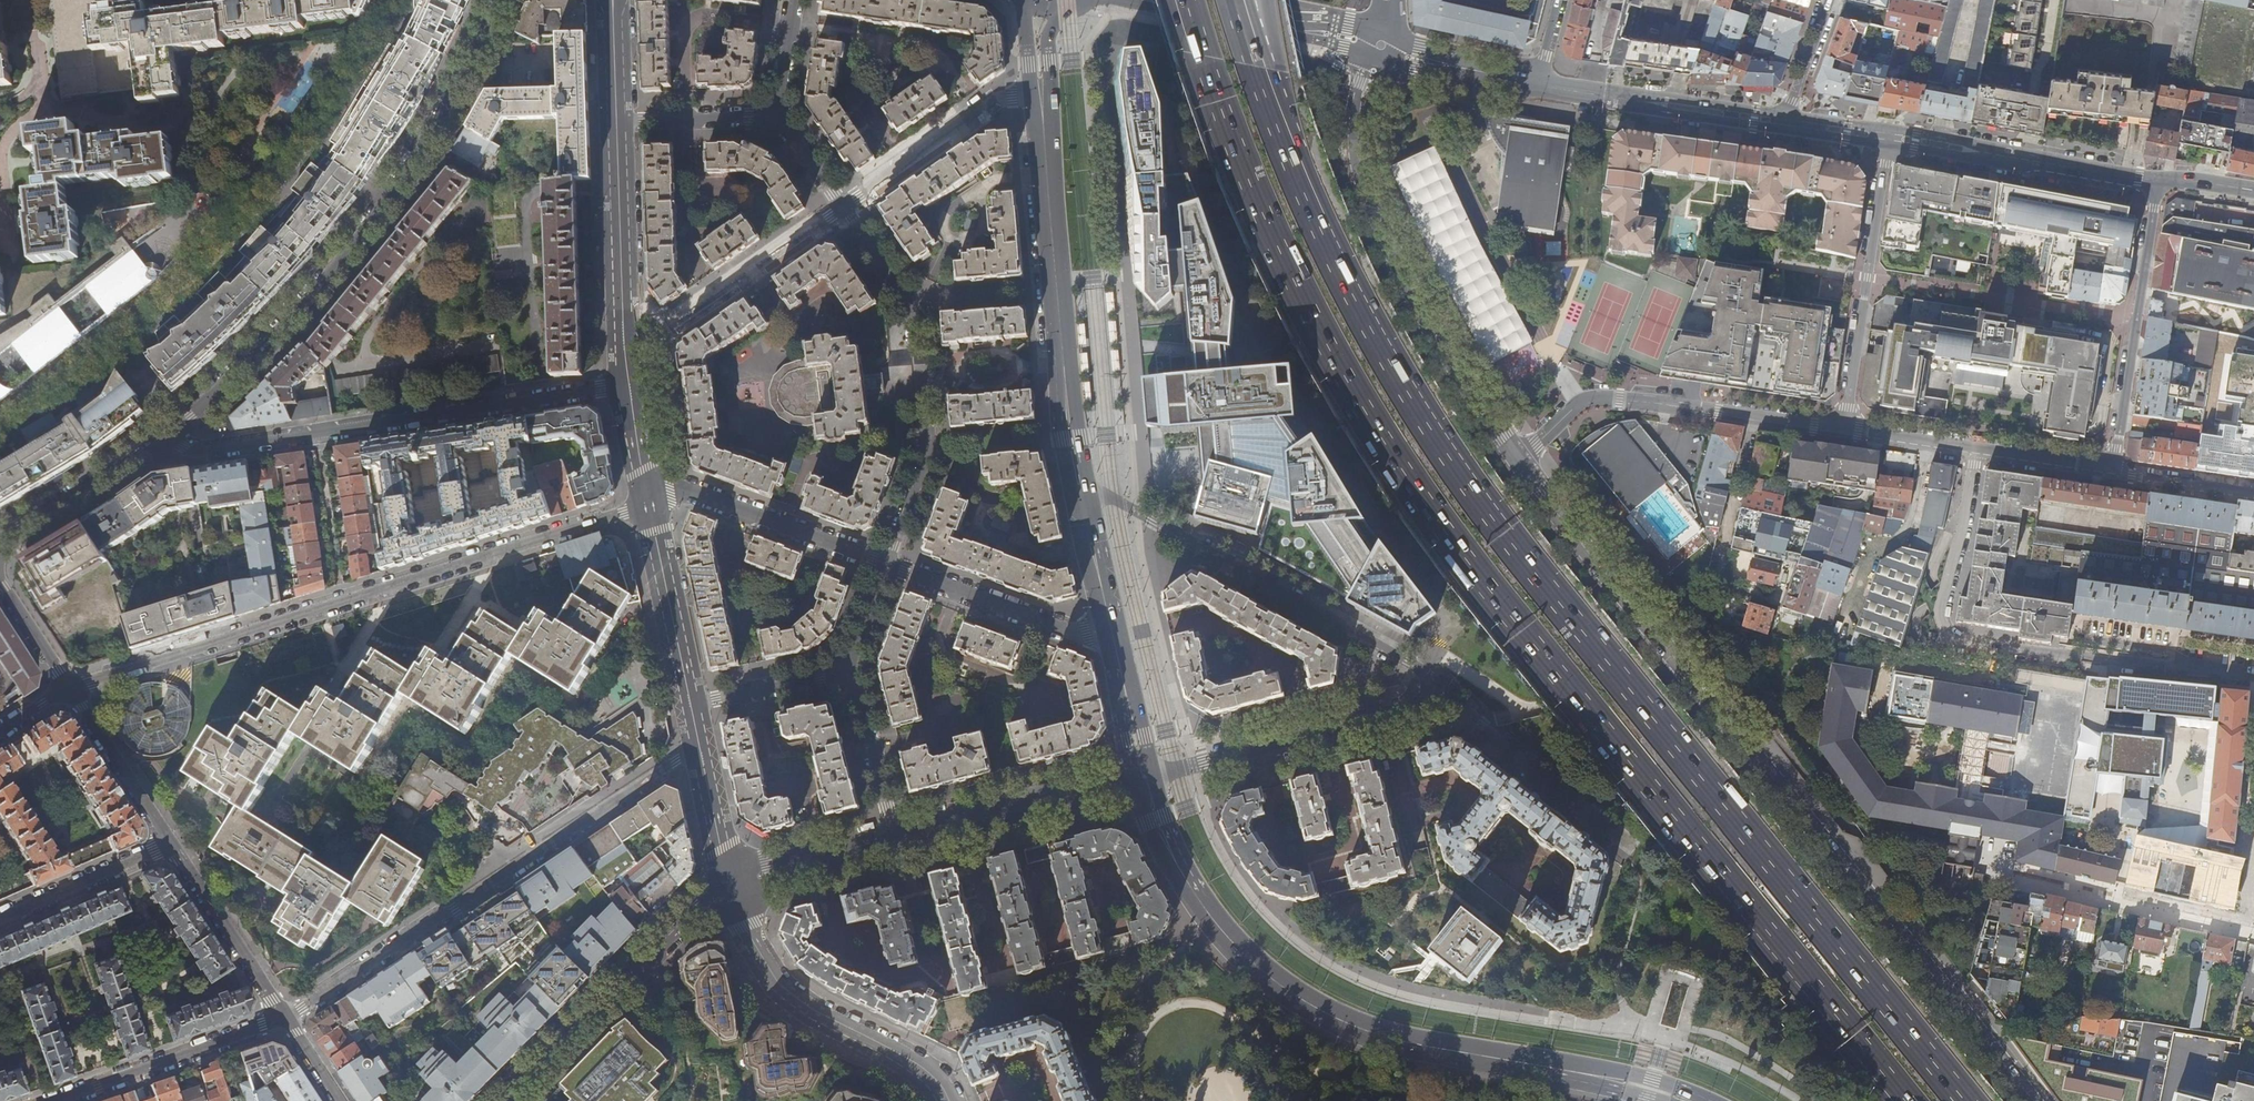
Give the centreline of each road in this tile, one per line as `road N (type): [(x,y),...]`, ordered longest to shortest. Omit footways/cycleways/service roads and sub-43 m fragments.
road 1 (trunk): [(1186,0),(1265,226),(1377,436),(1523,632),(1905,1100)]
road 2 (trunk): [(1967,1100),(1484,507),(1384,356),(1307,207)]
road 3 (residential): [(1517,460),(2032,1100)]
road 4 (primary): [(1144,778),(1159,828),(1208,913),(1291,993),(1376,1035),(1687,1100)]
road 5 (residential): [(499,0),(419,156),(337,266),(263,349),(165,437)]
road 6 (residential): [(691,750),(285,1018)]
road 7 (residential): [(1375,61),(1359,124),(1364,182),(1423,311),(1517,460)]
road 8 (residential): [(1450,699),(1379,645),(1119,501),(1080,490)]
road 9 (residential): [(2170,667),(1955,639),(1943,630),(1938,612),(1976,449)]
road 10 (residential): [(843,208),(905,303),(928,449),(888,563)]
road 11 (residential): [(1844,430),(1599,398),(1583,401),(1517,460)]
road 12 (primary): [(1080,490),(1045,161)]
road 13 (tertiary): [(961,1100),(942,1070),(792,985),(763,942),(740,881)]
road 14 (residential): [(339,603),(648,506)]
road 15 (residential): [(629,389),(309,436)]
road 16 (residential): [(1144,778),(1450,699)]
road 17 (tertiary): [(723,890),(773,986),(924,1080),(937,1100)]
road 18 (residential): [(506,1100),(723,890)]
road 19 (residential): [(1844,430),(1889,137)]
road 20 (residential): [(2156,181),(2113,471)]
road 21 (residential): [(68,688),(339,603)]
road 22 (residential): [(625,354),(843,208)]
road 23 (residential): [(894,842),(1144,778)]
road 24 (residential): [(888,563),(680,487),(645,490)]
road 25 (tertiary): [(1538,84),(1787,122)]
road 26 (tertiary): [(648,506),(646,533),(691,750)]
road 27 (residential): [(2253,931),(2013,879)]
road 28 (residential): [(285,1018),(56,1100)]
road 29 (residential): [(1112,633),(1087,635),(888,563)]
road 30 (residential): [(1450,699),(1629,843)]
road 31 (residential): [(1032,95),(997,101),(843,208)]
road 32 (trunk): [(1307,207),(1230,0)]
road 33 (trunk): [(1307,207),(1268,0)]
road 34 (residential): [(171,844),(285,1018)]
road 35 (tertiary): [(700,702),(664,529),(648,506)]
road 36 (residential): [(165,437),(0,543)]
road 37 (tertiary): [(625,354),(627,187),(618,162)]
road 38 (tertiary): [(618,162),(616,325),(625,354)]
road 39 (residential): [(68,688),(171,844)]
road 40 (residential): [(0,918),(171,844)]
road 41 (tertiary): [(1889,137),(2067,167)]
road 42 (residential): [(894,842),(849,669)]
road 43 (primary): [(1045,161),(1048,36),(1080,0)]
road 44 (residential): [(309,436),(339,603)]
road 45 (residential): [(776,116),(617,121)]
road 46 (residential): [(740,881),(894,842)]
road 47 (residential): [(700,702),(849,669)]
road 48 (primary): [(1144,778),(1112,633)]
road 49 (tertiary): [(1298,31),(1153,0)]
road 50 (primary): [(1112,633),(1080,490)]
road 51 (residential): [(309,436),(208,449),(165,437)]
road 52 (tertiary): [(691,750),(723,890)]
road 53 (residential): [(2253,493),(2113,471)]
road 54 (residential): [(2113,471),(1976,449)]
road 55 (tertiary): [(740,881),(709,747)]
road 56 (residential): [(1976,449),(1844,430)]
road 57 (residential): [(1831,0),(1787,122)]
road 58 (residential): [(0,584),(68,688)]

